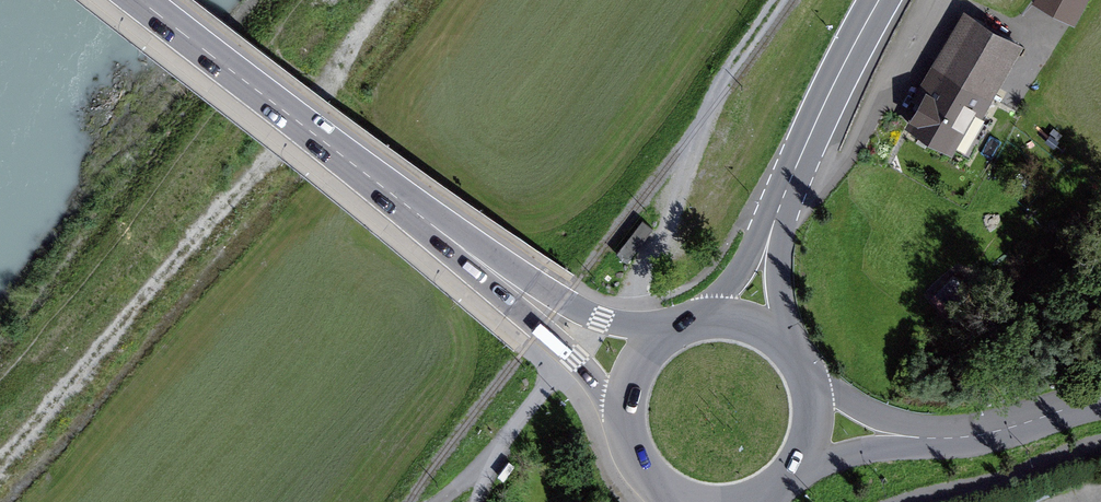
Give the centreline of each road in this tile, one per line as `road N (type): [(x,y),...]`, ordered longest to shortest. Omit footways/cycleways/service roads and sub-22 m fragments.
road 1 (track): [(0,467),(274,153),(387,0)]
road 2 (secondary): [(536,300),(151,0)]
road 3 (track): [(633,301),(672,224),(719,90),(779,0)]
road 4 (primary): [(782,213),(886,0)]
road 5 (unclassified): [(943,438),(1008,429),(1100,400)]
road 6 (secondary): [(536,300),(627,411)]
road 7 (unclassified): [(943,438),(901,427),(814,379)]
road 8 (secondary): [(670,331),(536,300)]
road 9 (unclassified): [(808,457),(943,438)]
road 10 (primary): [(791,343),(782,213)]
road 11 (primary): [(782,213),(713,316)]

